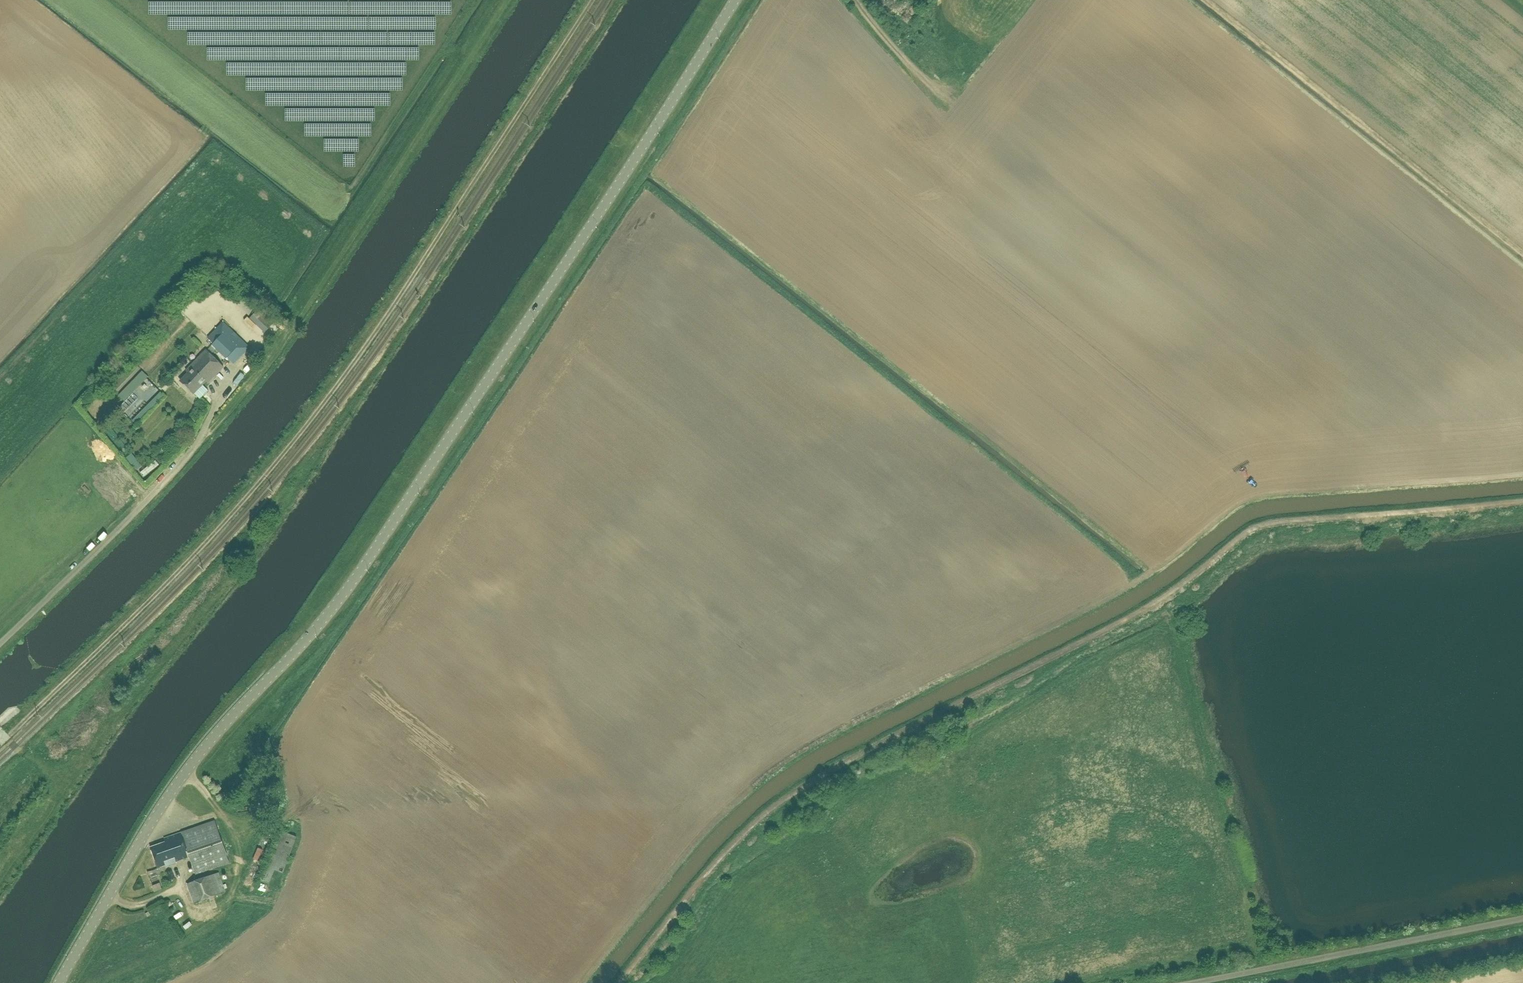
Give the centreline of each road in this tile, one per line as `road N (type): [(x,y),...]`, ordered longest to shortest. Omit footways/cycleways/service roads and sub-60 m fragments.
road 1 (tertiary): [(60,982),(179,781),(350,586),(734,0)]
road 2 (track): [(0,734),(14,730),(188,562),(309,422),(592,0)]
road 3 (unclassified): [(1522,917),(1179,982)]

